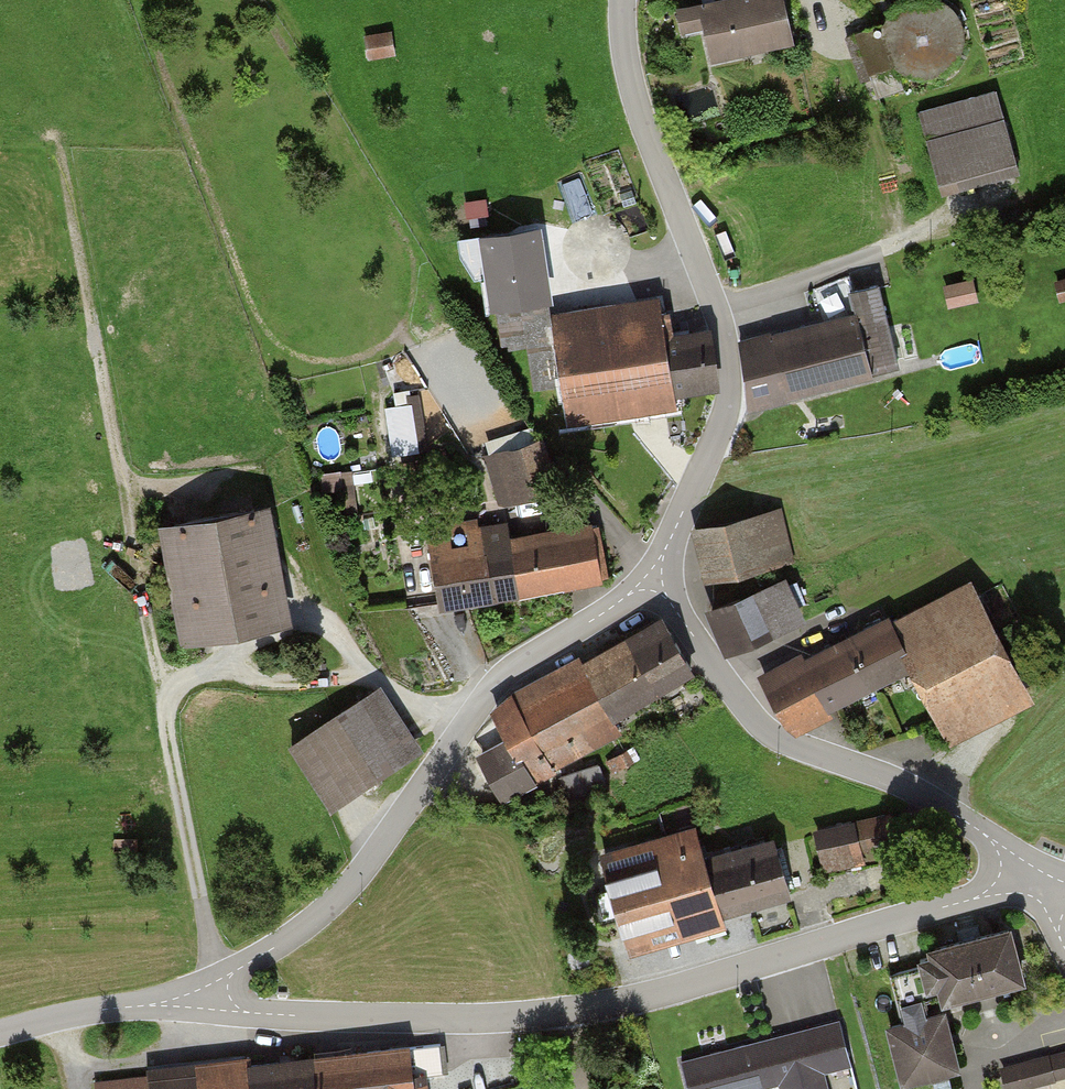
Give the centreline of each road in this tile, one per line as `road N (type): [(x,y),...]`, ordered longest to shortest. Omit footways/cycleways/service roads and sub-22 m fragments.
road 1 (unclassified): [(1036,884),(577,1013),(250,1013),(202,999)]
road 2 (residential): [(659,572),(513,670),(465,721),(340,898),(202,999)]
road 3 (unclassified): [(624,0),(635,96),(729,341),(734,384),(730,421),(659,572)]
road 4 (unclassified): [(659,572),(758,727),(972,823),(1036,884)]
road 5 (unclassified): [(202,999),(0,1034)]

